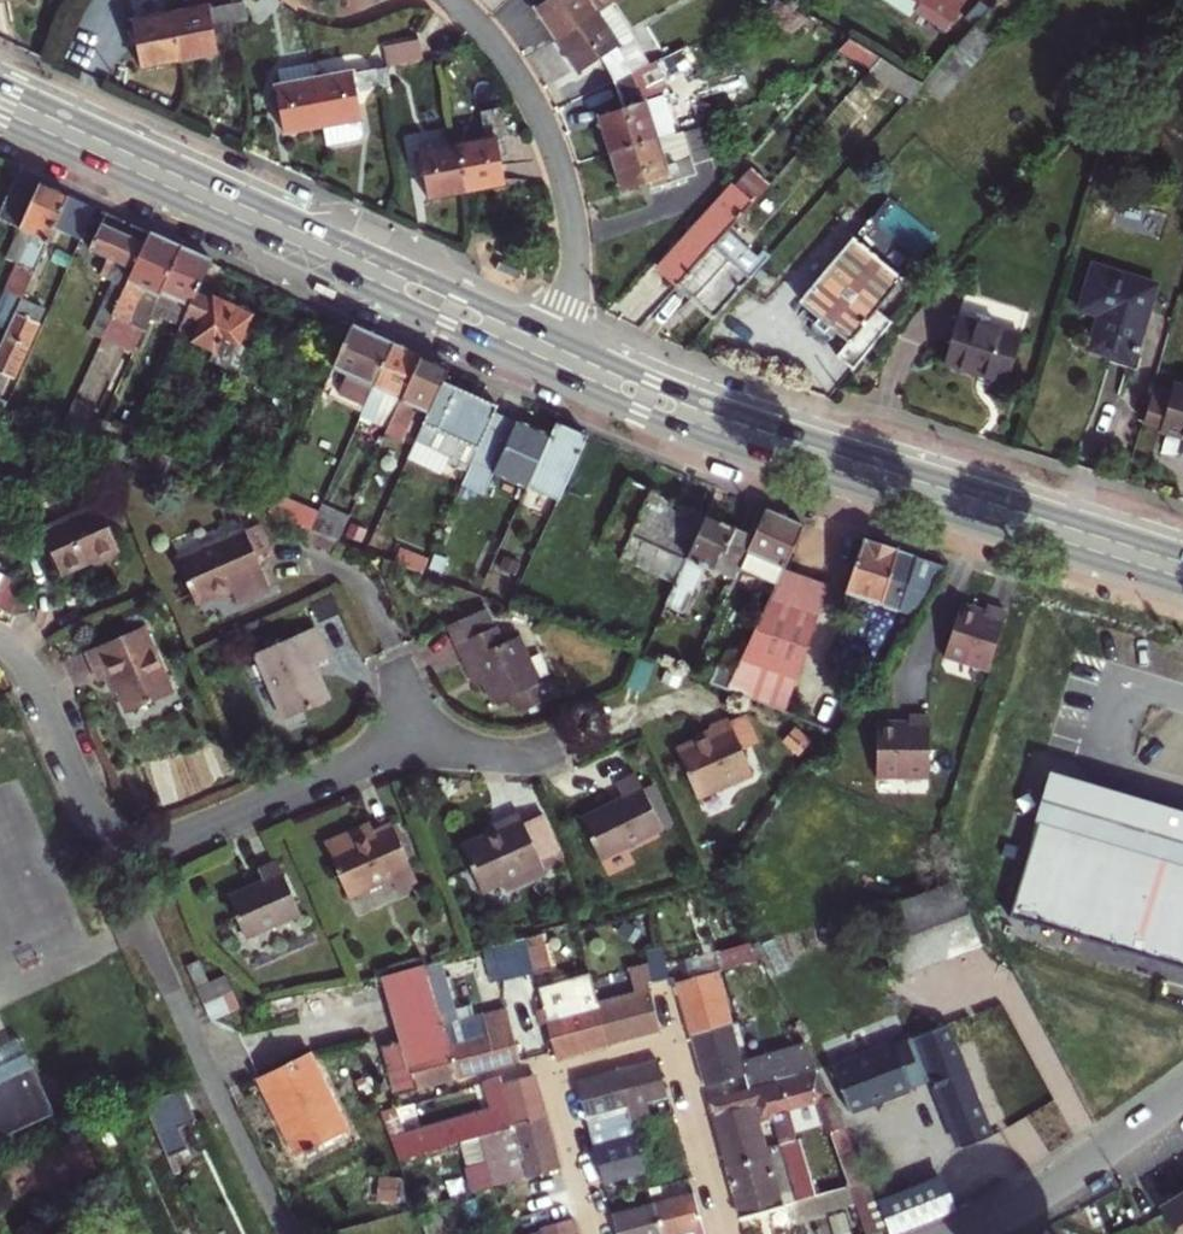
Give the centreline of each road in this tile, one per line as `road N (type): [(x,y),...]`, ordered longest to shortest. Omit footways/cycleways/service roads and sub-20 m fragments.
road 1 (primary): [(548,372),(773,461),(1182,588)]
road 2 (primary): [(1182,555),(729,410),(561,342)]
road 3 (primary): [(561,342),(0,85)]
road 4 (primary): [(0,121),(548,372)]
road 5 (residential): [(593,1233),(552,1076),(671,1047),(726,1233)]
road 6 (residential): [(451,0),(511,69),(563,175),(576,242),(561,342)]
road 7 (residential): [(115,865),(404,743)]
road 8 (tertiary): [(970,1233),(1075,1176),(1182,1098)]
road 9 (residential): [(115,865),(37,689),(0,644)]
road 10 (residential): [(404,743),(507,757),(557,749)]

